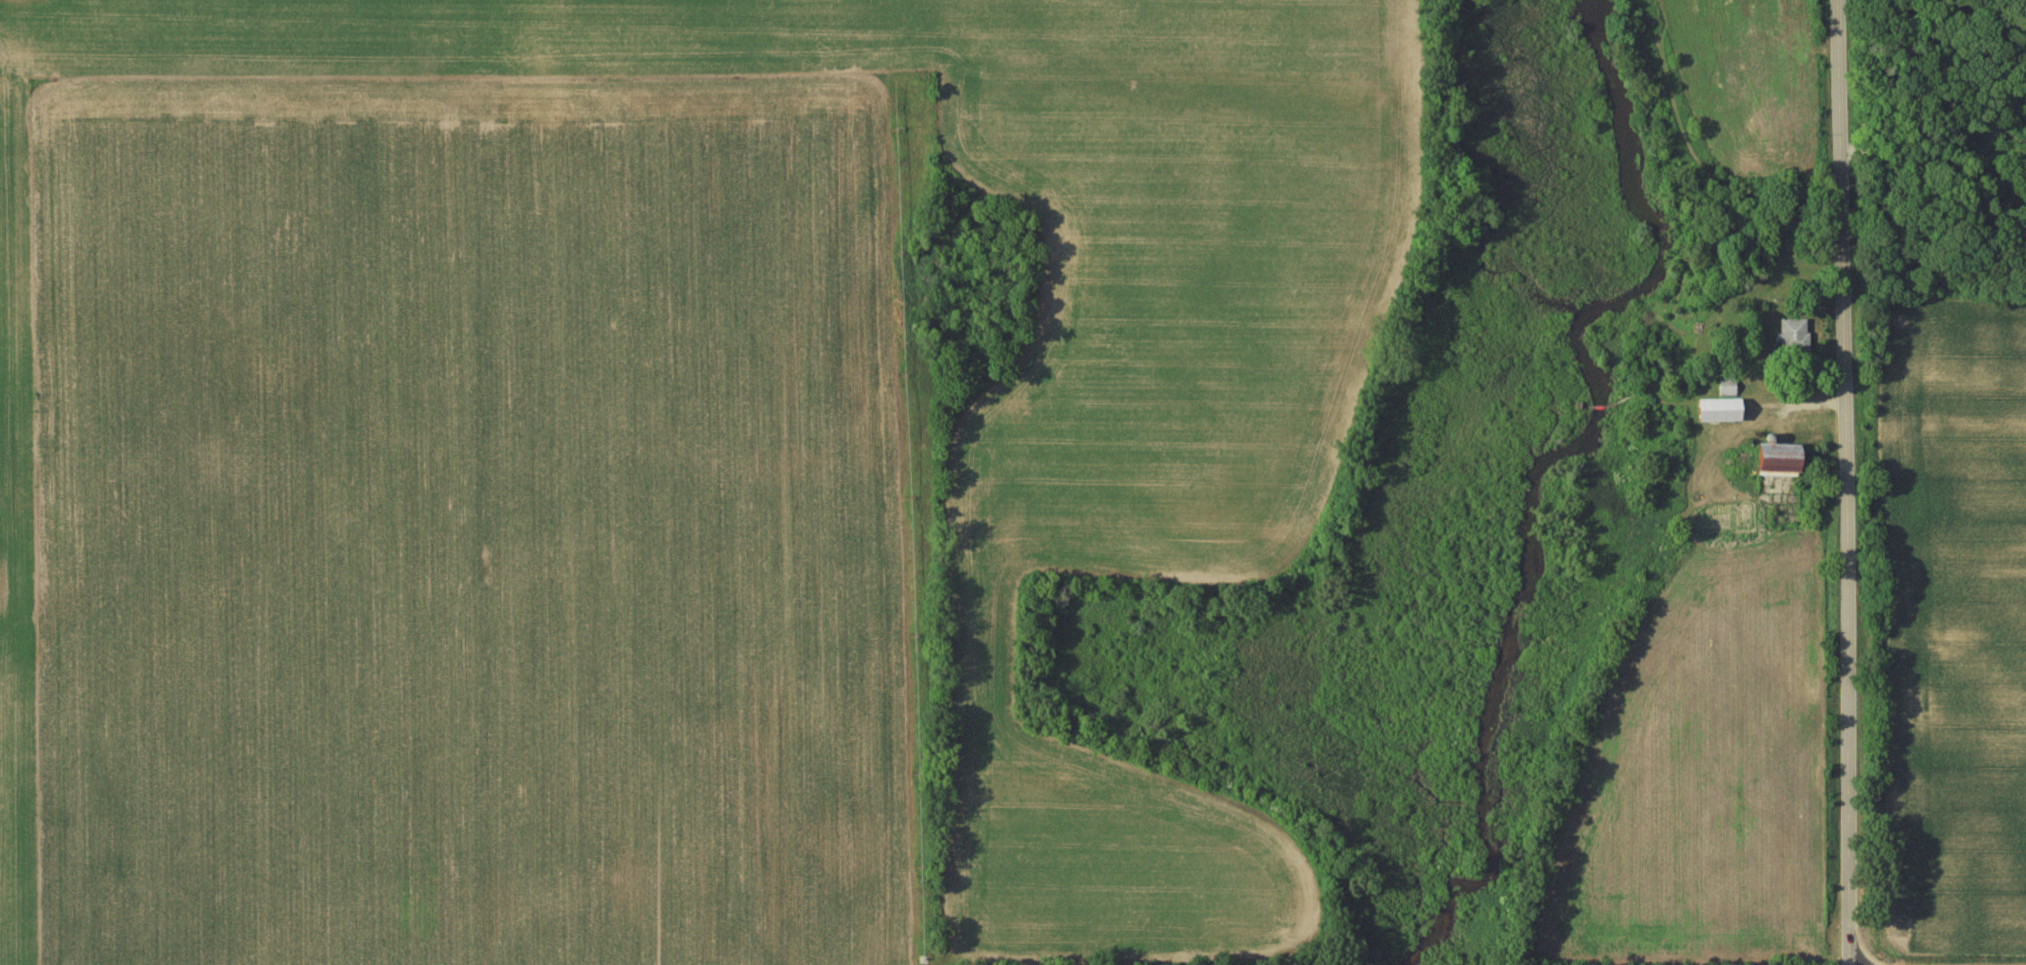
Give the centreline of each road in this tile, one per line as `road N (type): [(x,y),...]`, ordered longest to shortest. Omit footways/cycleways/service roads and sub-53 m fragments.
road 1 (tertiary): [(1851,964),(1842,0)]

